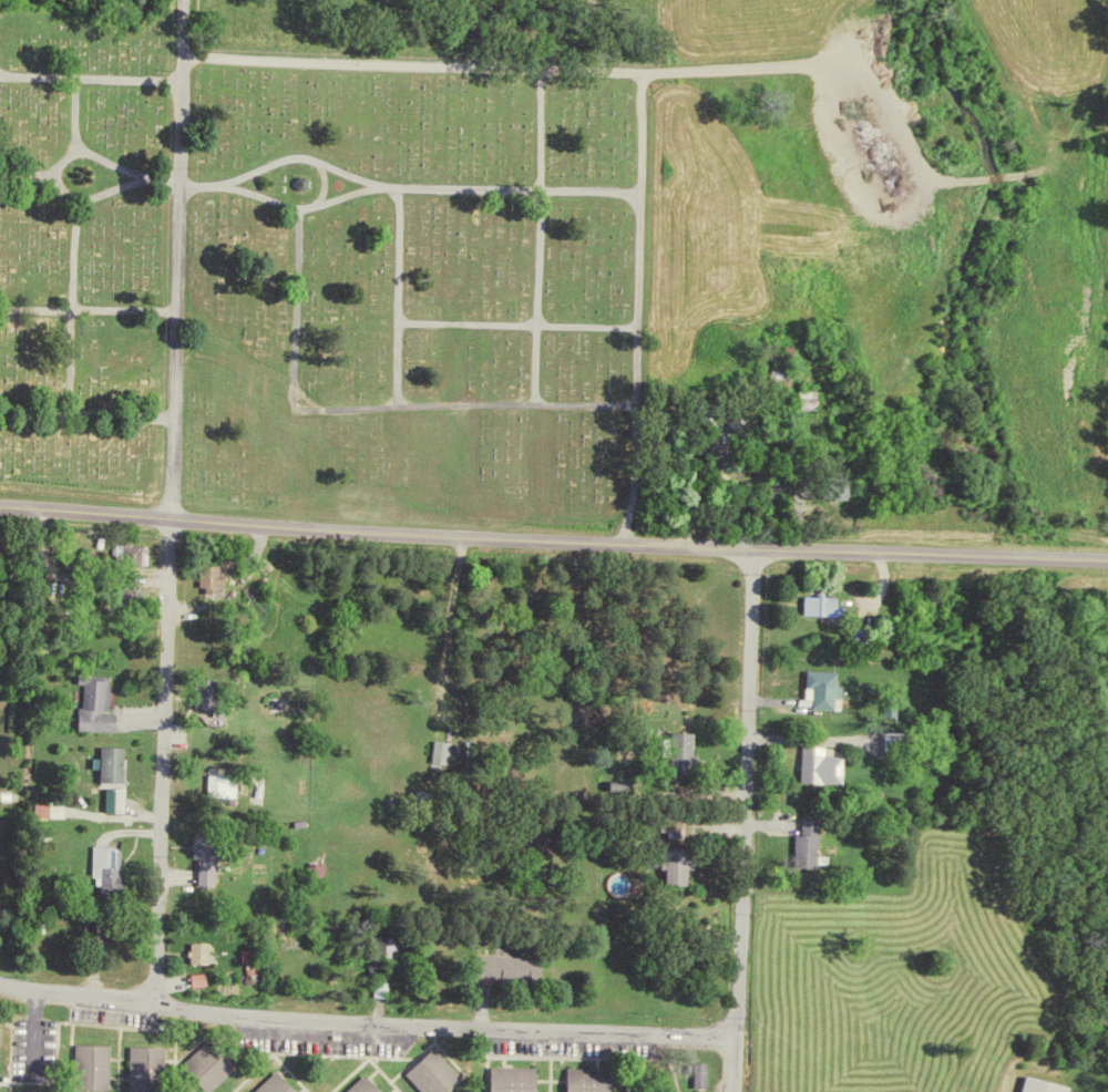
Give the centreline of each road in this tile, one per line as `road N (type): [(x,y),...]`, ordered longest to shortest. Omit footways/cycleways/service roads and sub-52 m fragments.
road 1 (tertiary): [(1107,558),(572,540),(0,508)]
road 2 (residential): [(733,1039),(234,1016),(0,982)]
road 3 (residential): [(732,1091),(756,547)]
road 4 (residential): [(295,204),(291,388),(298,400),(336,408),(636,402)]
road 5 (residential): [(171,517),(155,1003)]
road 6 (residential): [(639,69),(633,474),(617,542)]
road 7 (residential): [(178,183),(217,184),(299,155),(379,184),(640,189)]
road 8 (residential): [(182,54),(639,69)]
road 9 (residential): [(175,365),(182,0)]
road 10 (residential): [(394,318),(638,324)]
road 11 (residential): [(396,185),(396,404)]
road 12 (residential): [(532,402),(538,188)]
road 13 (residential): [(0,174),(53,176),(73,148),(148,179),(178,183)]
road 14 (residential): [(0,72),(181,79)]
road 15 (residential): [(0,306),(176,308)]
road 16 (residential): [(0,411),(174,415)]
road 17 (residential): [(217,184),(295,204),(379,184)]
road 18 (residential): [(171,517),(175,365)]
road 19 (residential): [(538,188),(536,65)]

